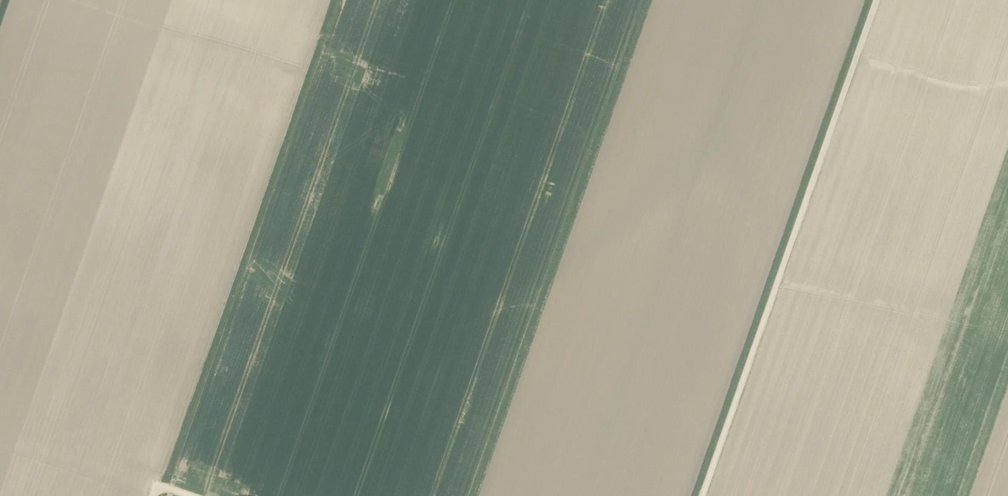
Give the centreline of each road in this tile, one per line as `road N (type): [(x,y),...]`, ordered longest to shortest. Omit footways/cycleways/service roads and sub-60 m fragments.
road 1 (track): [(877,0),(702,495)]

